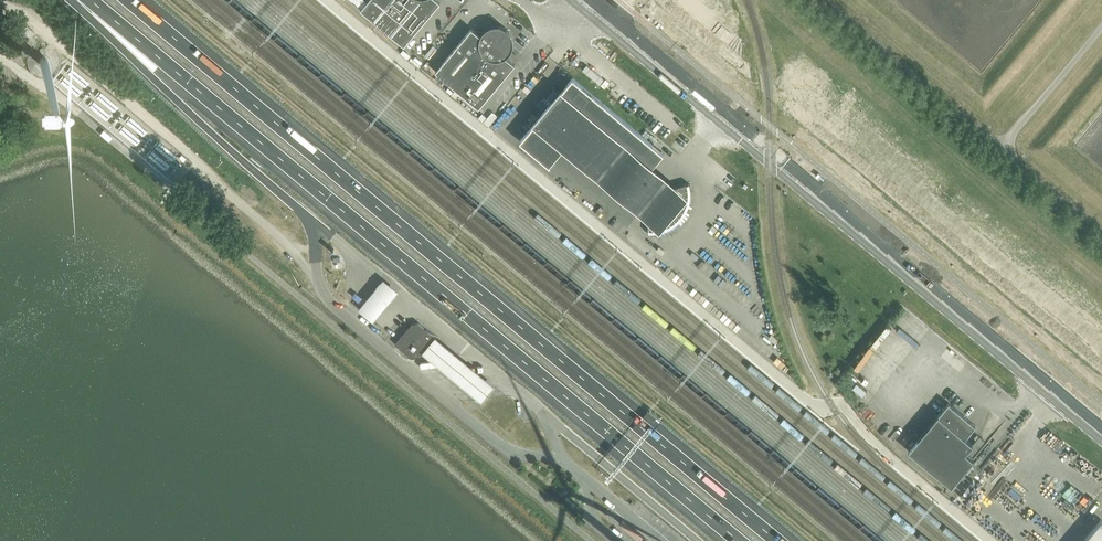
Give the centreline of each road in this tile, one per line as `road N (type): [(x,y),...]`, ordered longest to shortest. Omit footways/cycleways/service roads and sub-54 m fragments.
road 1 (motorway): [(778,540),(131,0)]
road 2 (motorway): [(89,0),(728,540)]
road 3 (unclassified): [(566,0),(1101,444)]
road 4 (unclassified): [(1101,433),(583,0)]
road 5 (motorway): [(77,0),(291,202)]

